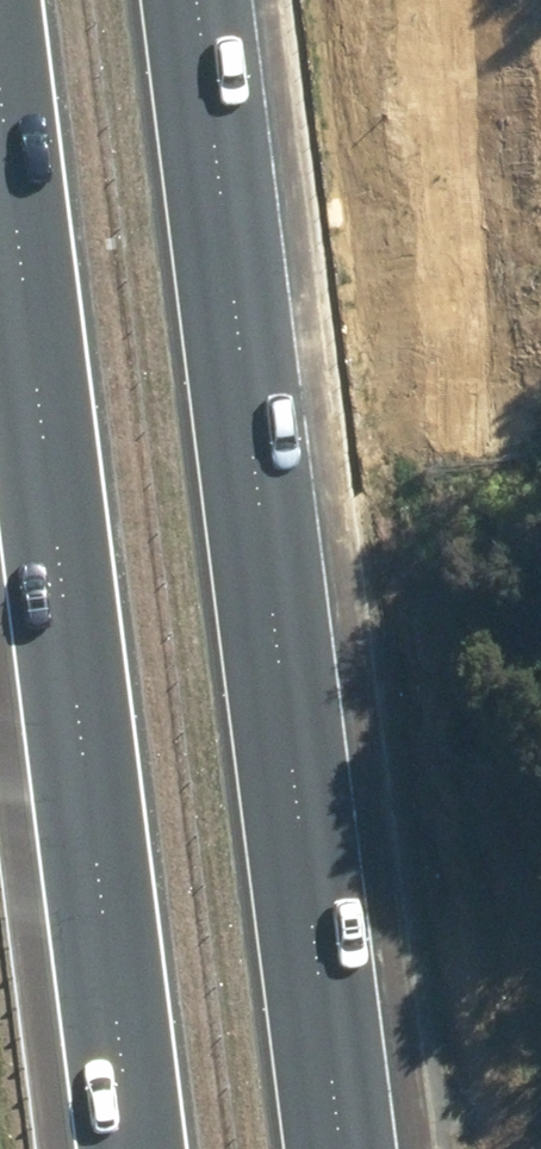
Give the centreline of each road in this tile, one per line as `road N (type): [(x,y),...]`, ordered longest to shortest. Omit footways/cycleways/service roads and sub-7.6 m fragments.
road 1 (motorway): [(194,0),(342,1148)]
road 2 (motorway): [(135,1148),(0,78)]

